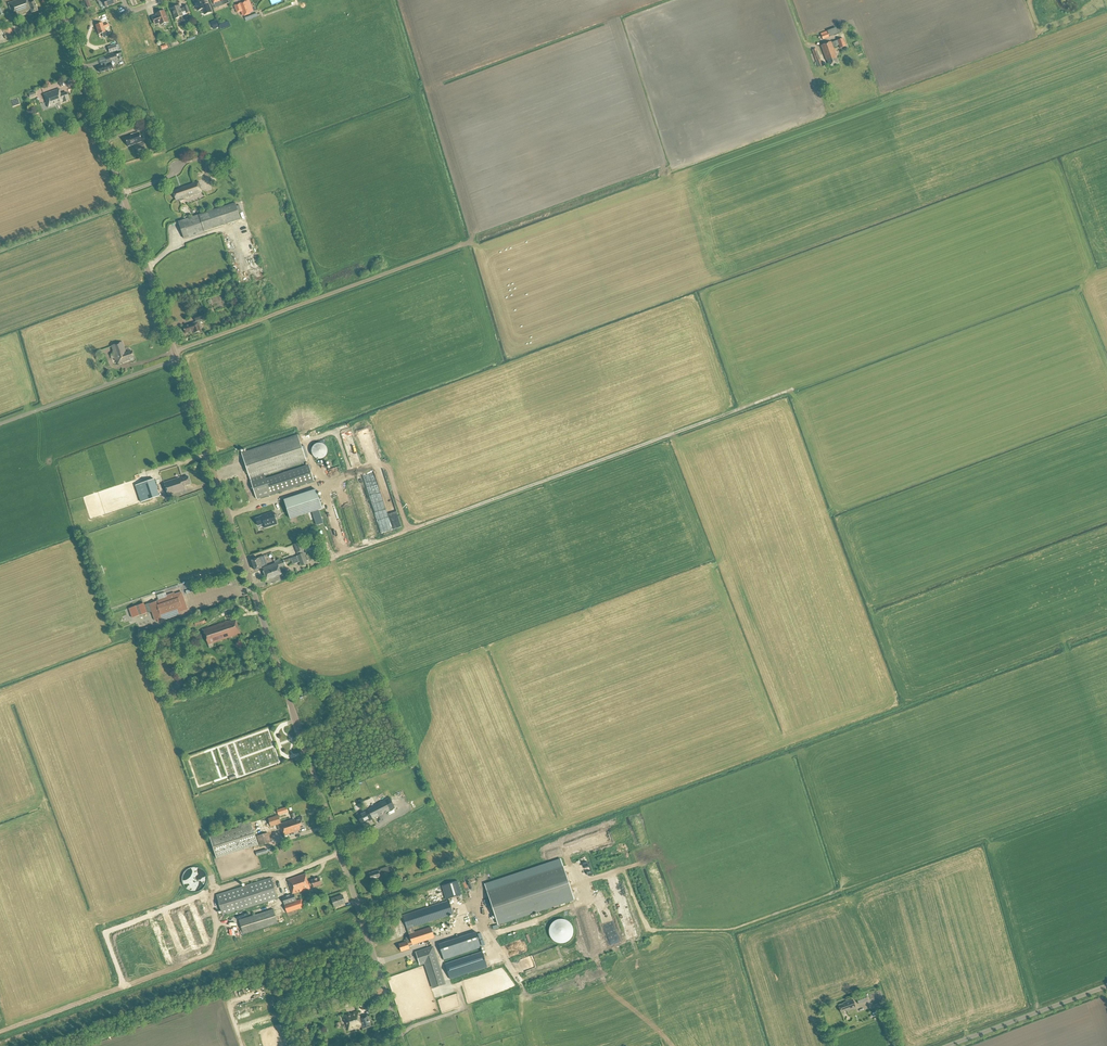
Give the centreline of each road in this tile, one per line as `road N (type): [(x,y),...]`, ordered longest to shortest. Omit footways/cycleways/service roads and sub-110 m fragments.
road 1 (tertiary): [(404,1045),(58,0)]
road 2 (track): [(175,352),(663,171)]
road 3 (unclassified): [(946,1045),(1106,986)]
road 4 (track): [(126,205),(0,252)]

